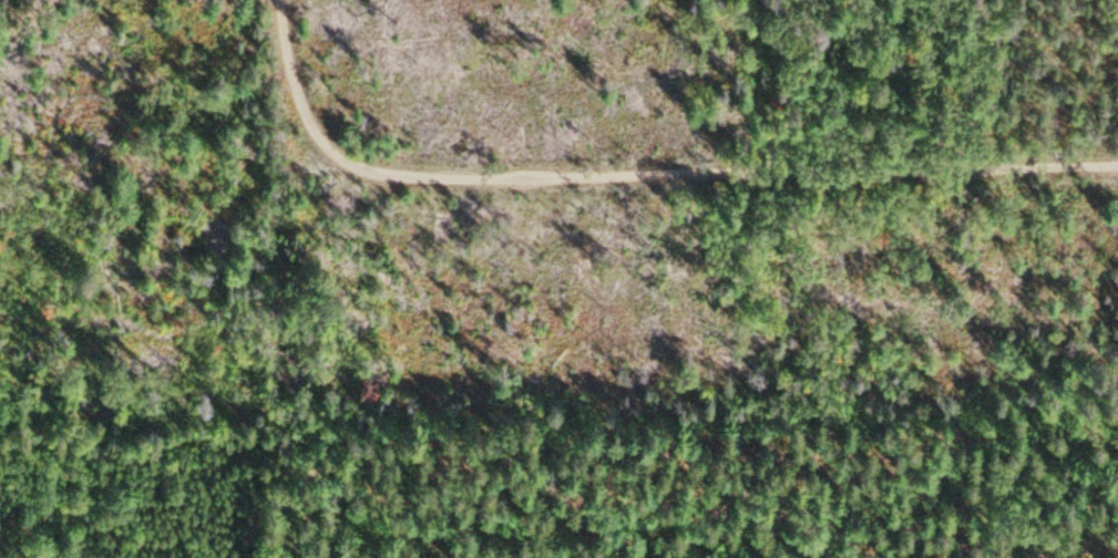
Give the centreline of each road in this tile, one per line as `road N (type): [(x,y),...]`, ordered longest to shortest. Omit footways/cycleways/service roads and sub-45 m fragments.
road 1 (track): [(319,430),(1117,407)]
road 2 (residential): [(1117,169),(367,167),(326,148)]

